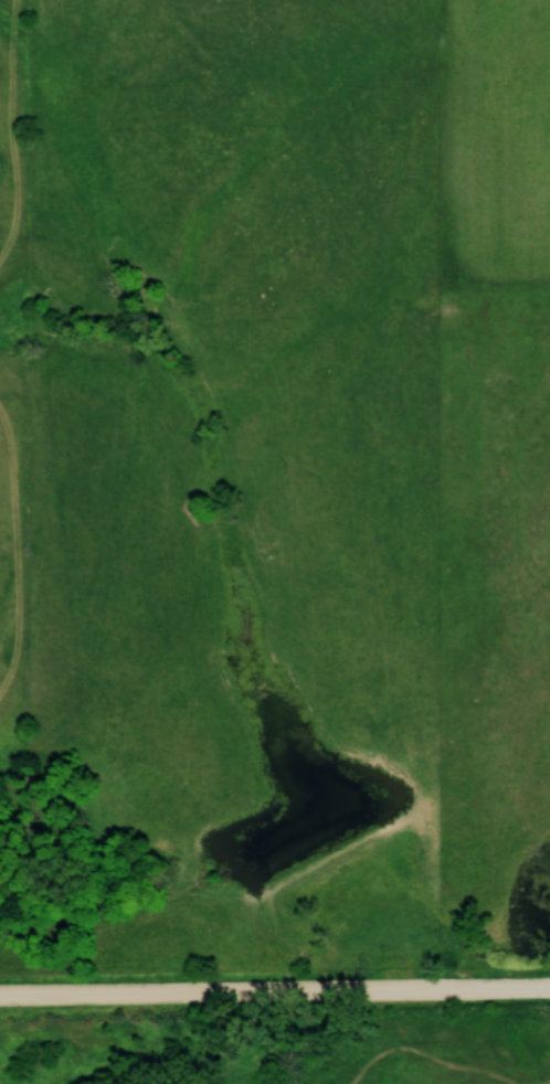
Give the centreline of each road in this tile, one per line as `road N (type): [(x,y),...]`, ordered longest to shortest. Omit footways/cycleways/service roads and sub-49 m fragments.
road 1 (residential): [(0,999),(549,991)]

